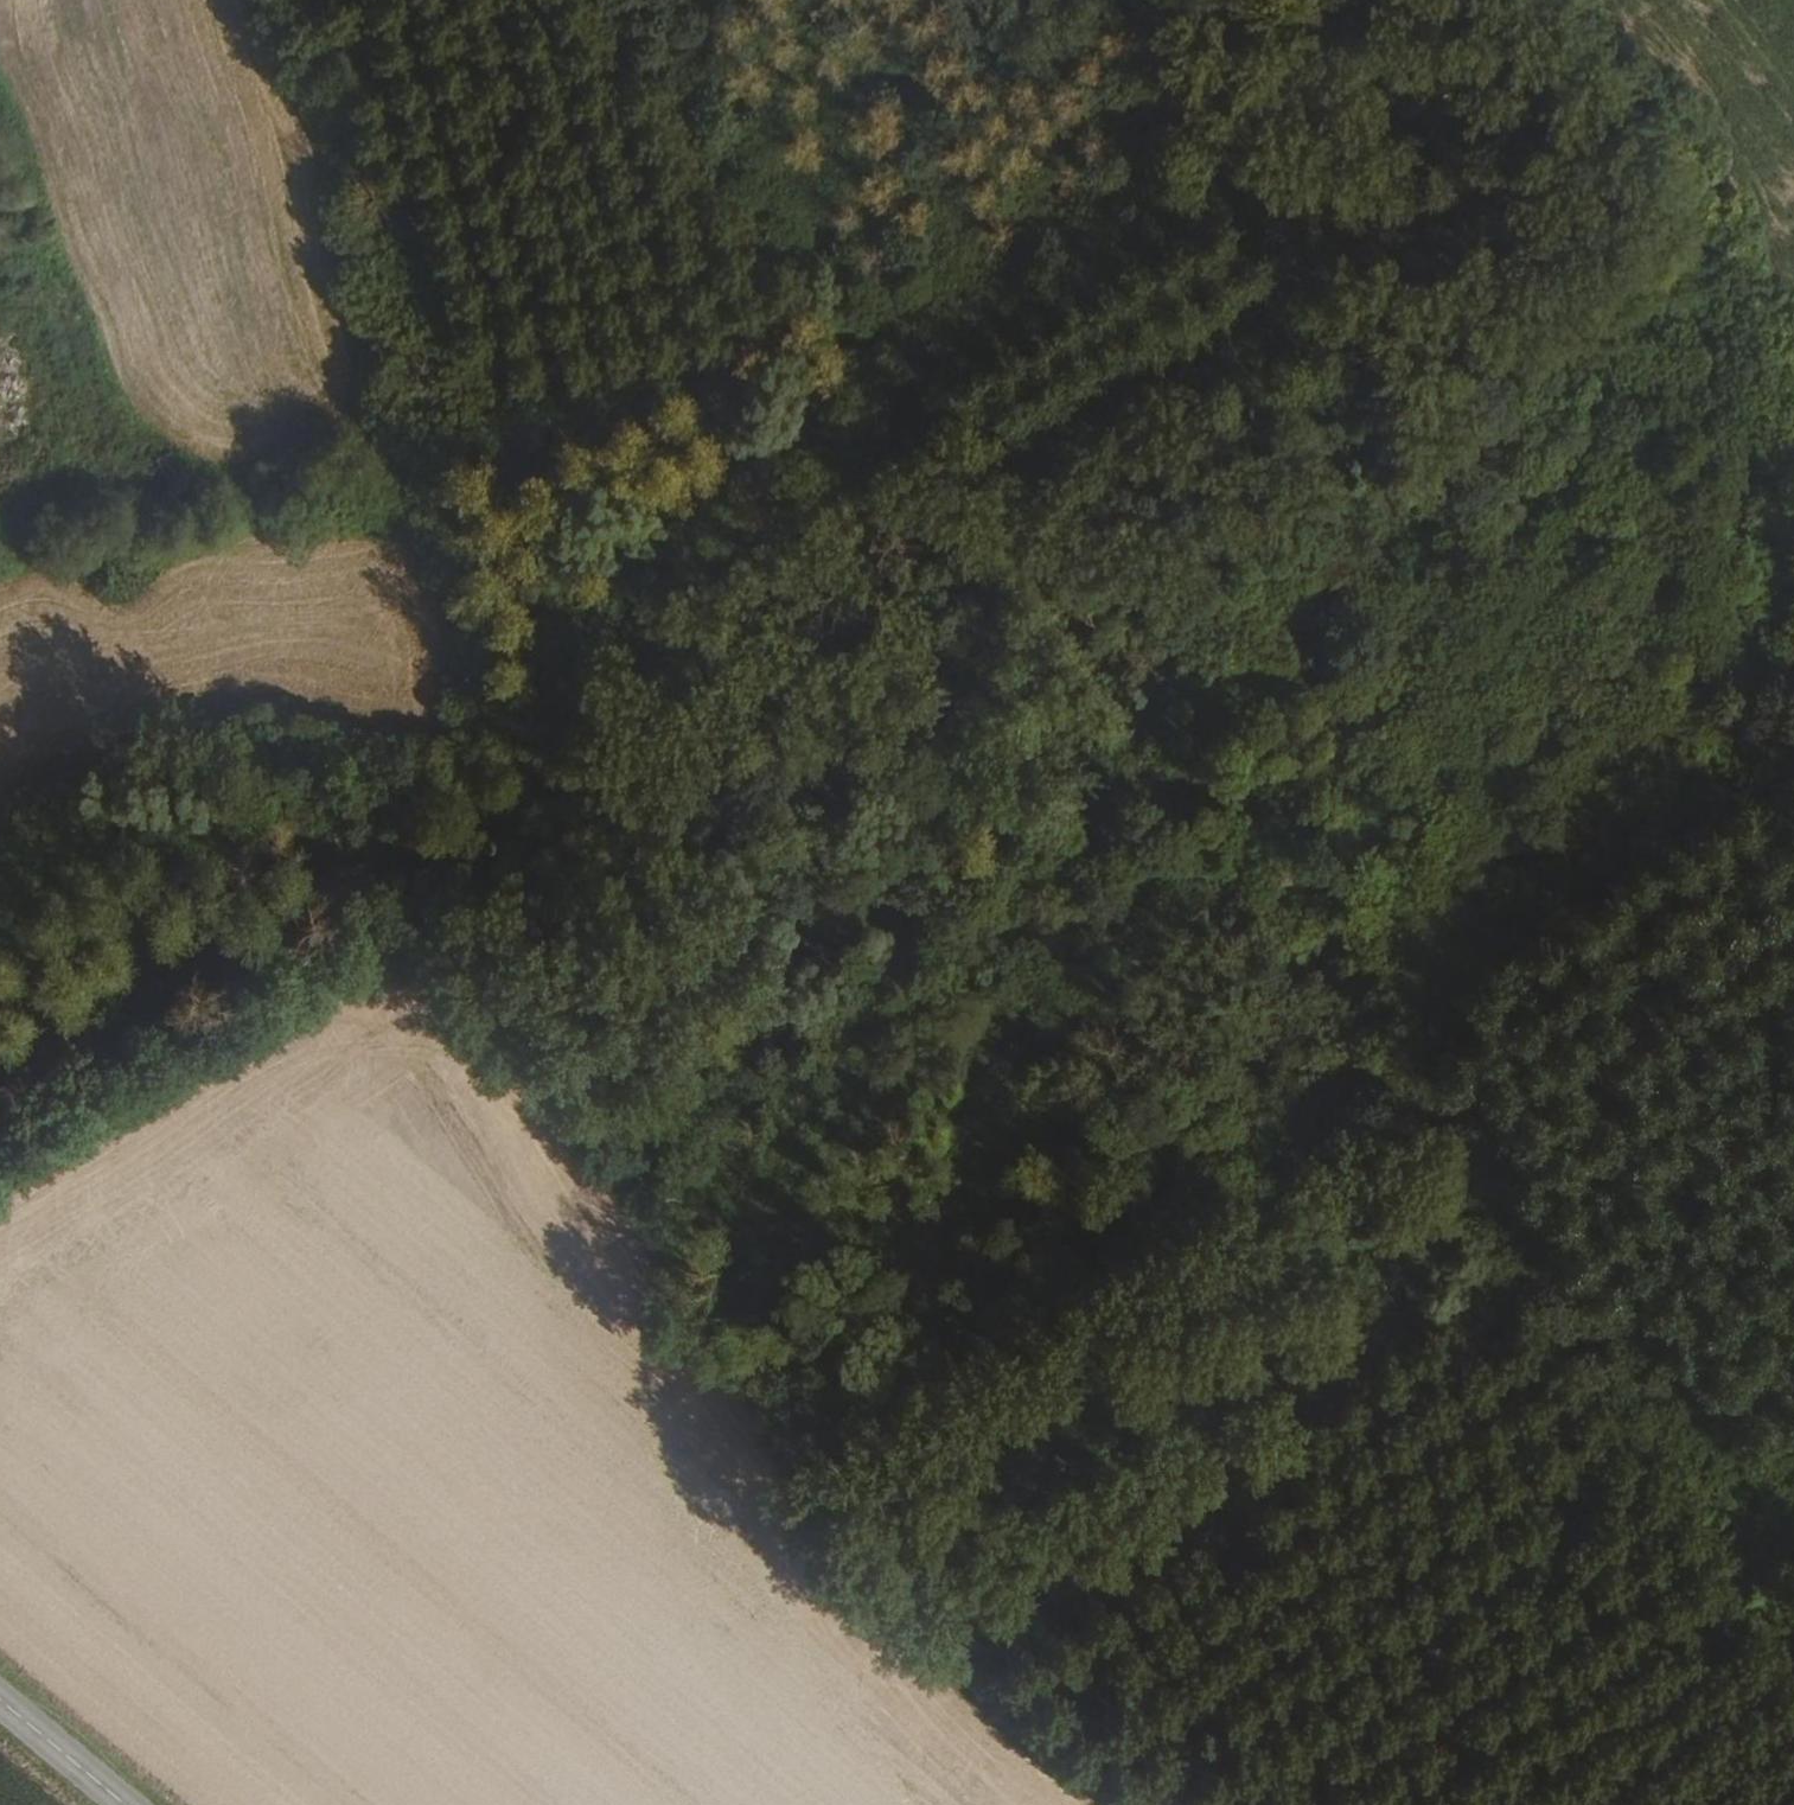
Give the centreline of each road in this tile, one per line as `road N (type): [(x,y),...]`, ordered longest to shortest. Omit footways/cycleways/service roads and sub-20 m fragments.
road 1 (track): [(1793,509),(1685,234),(1561,95),(1535,0)]
road 2 (tertiary): [(124,1804),(0,1698)]

